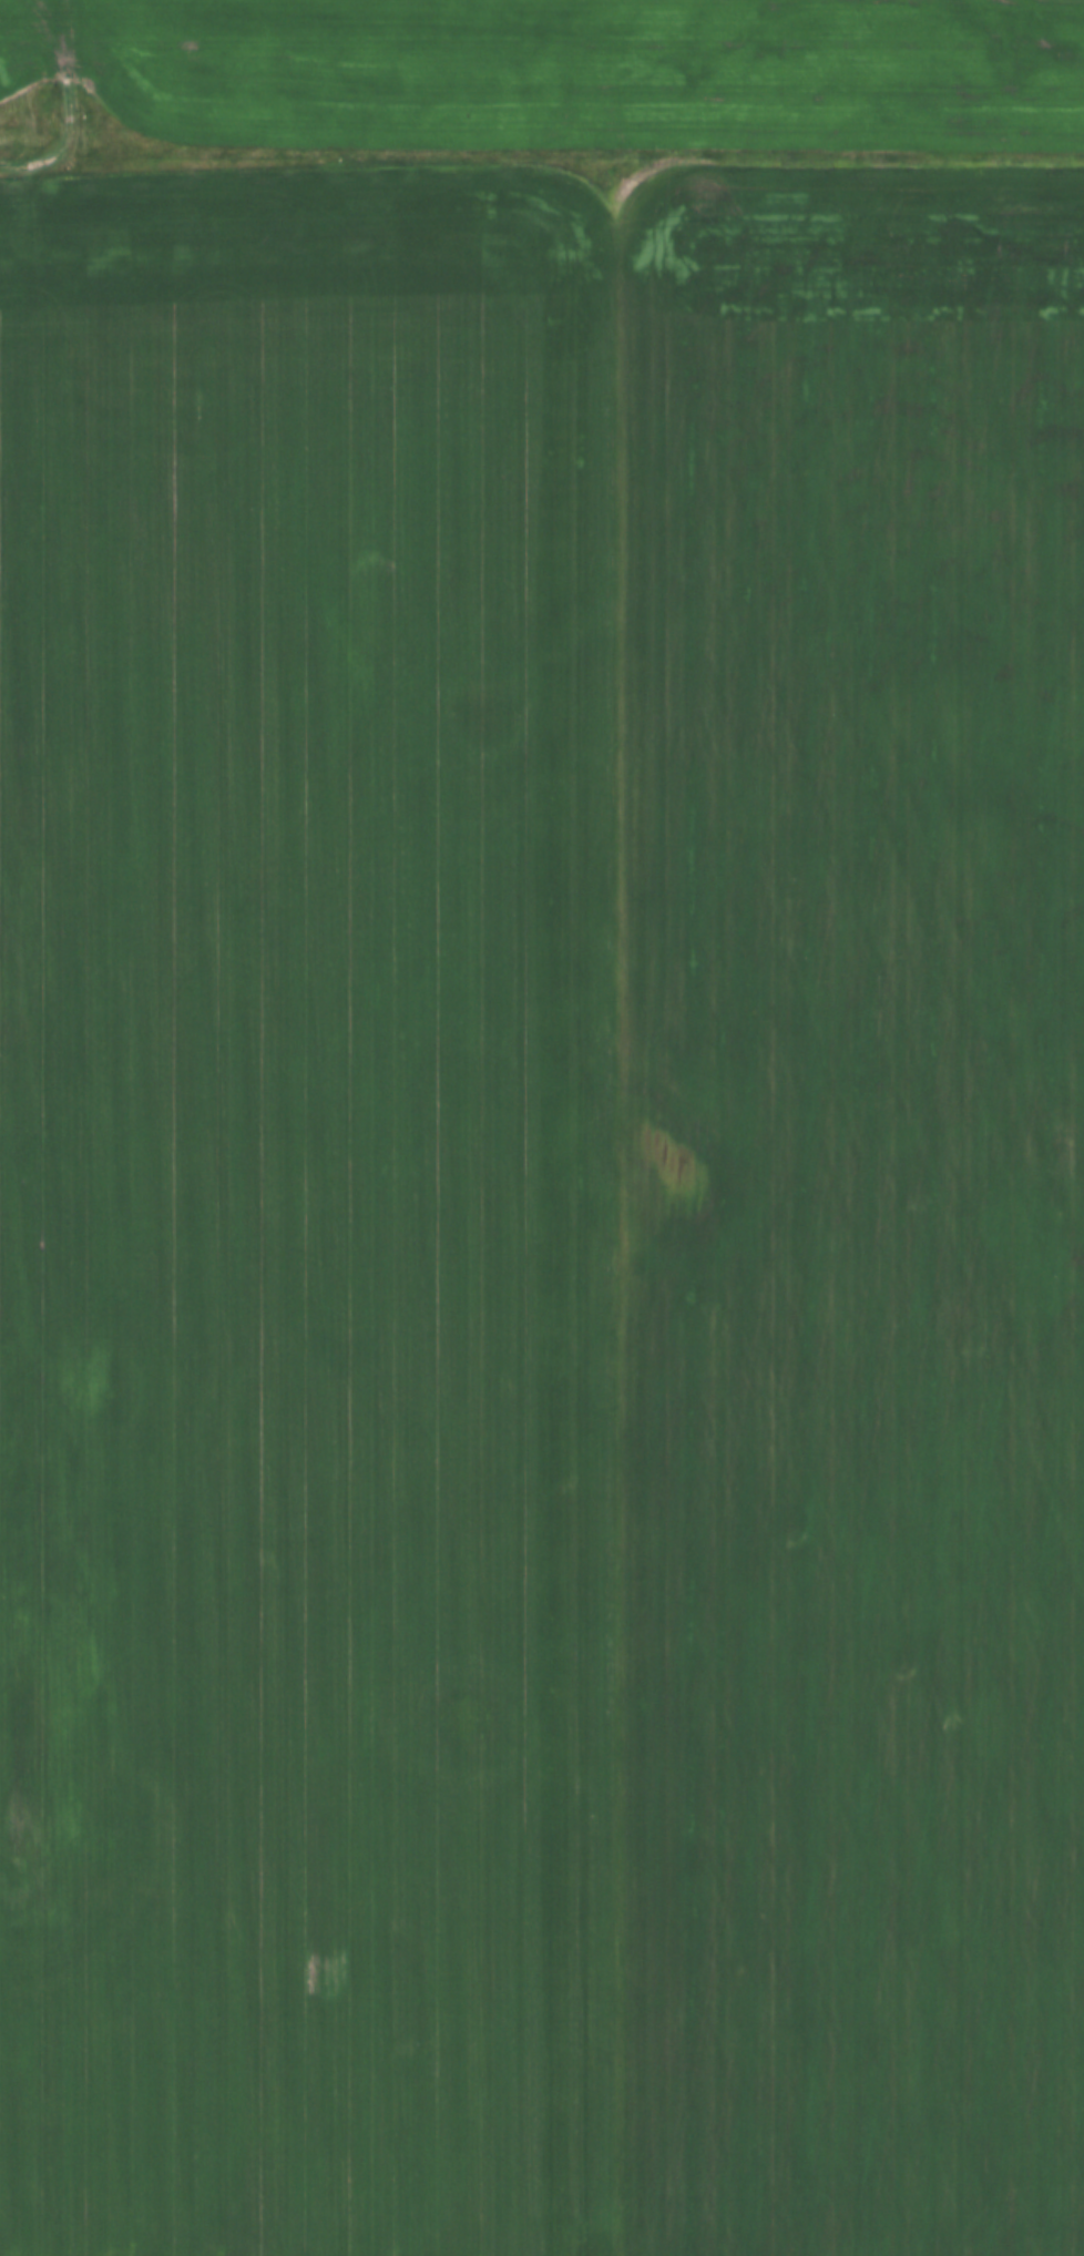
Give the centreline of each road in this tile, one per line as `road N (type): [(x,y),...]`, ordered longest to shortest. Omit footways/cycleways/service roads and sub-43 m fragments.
road 1 (track): [(595,157),(1083,154)]

